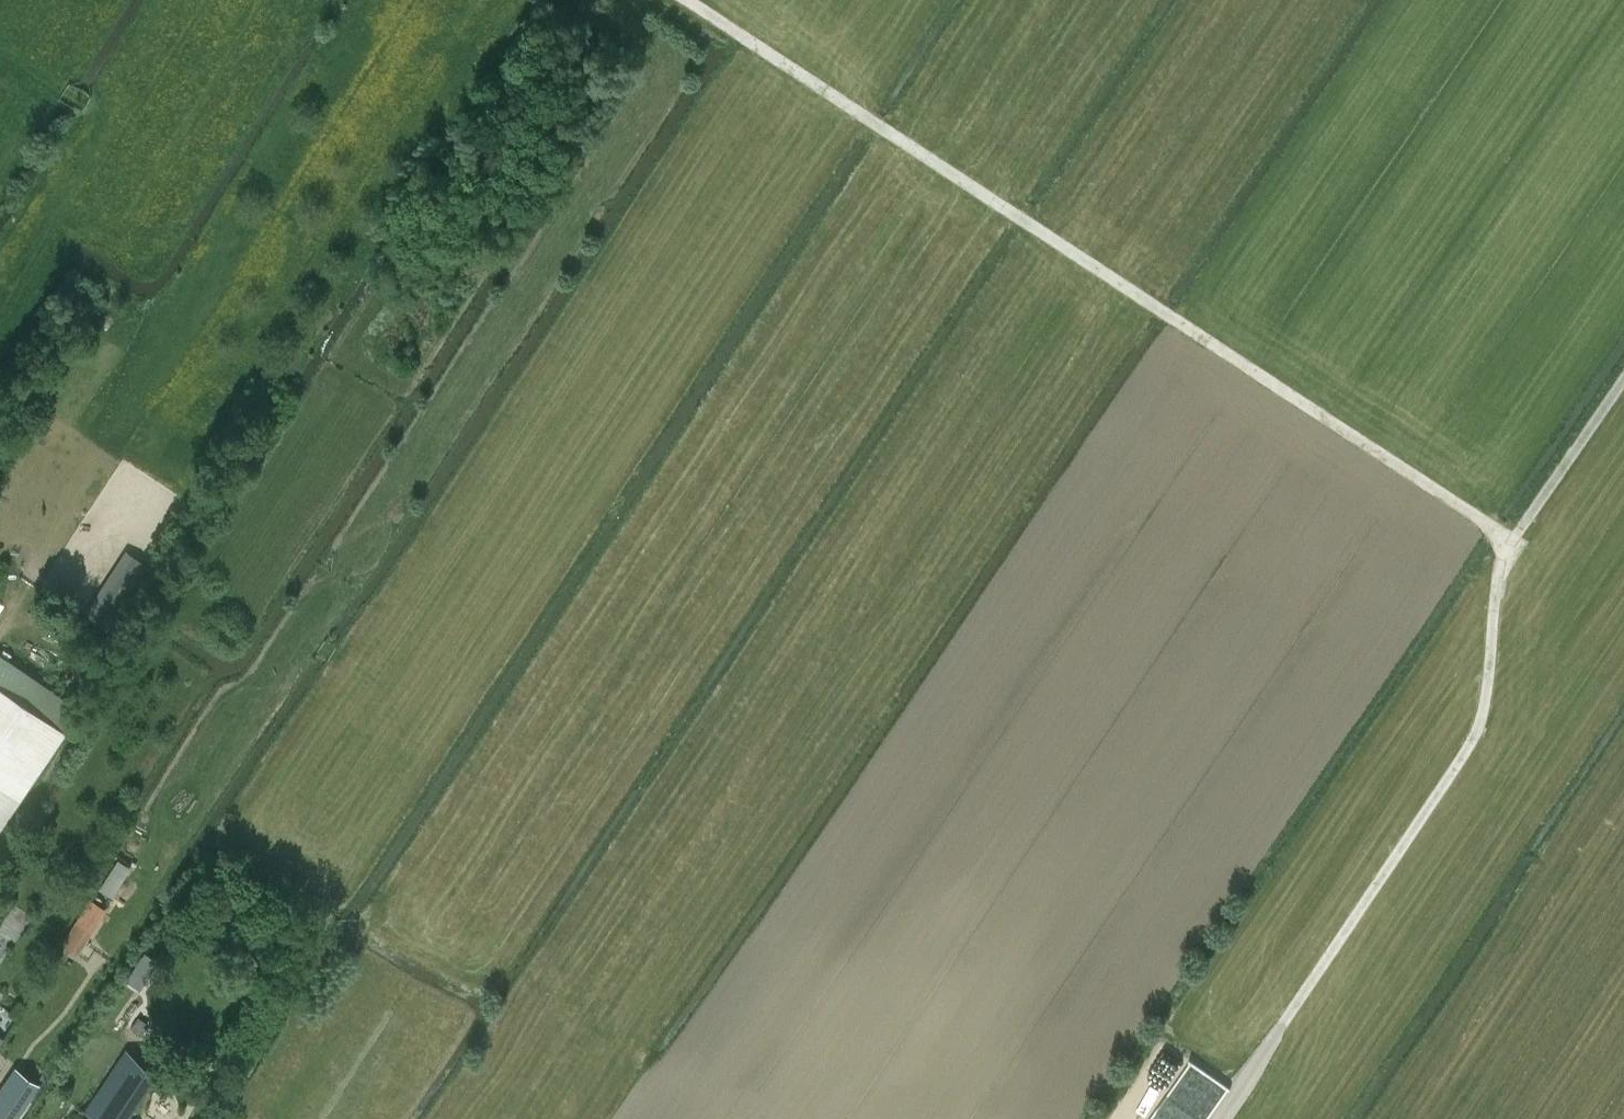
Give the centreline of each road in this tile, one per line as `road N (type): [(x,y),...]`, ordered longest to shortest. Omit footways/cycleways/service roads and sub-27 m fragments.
road 1 (track): [(1511,541),(673,0)]
road 2 (track): [(1217,1118),(1491,715),(1511,541)]
road 3 (track): [(1511,541),(1623,376)]

